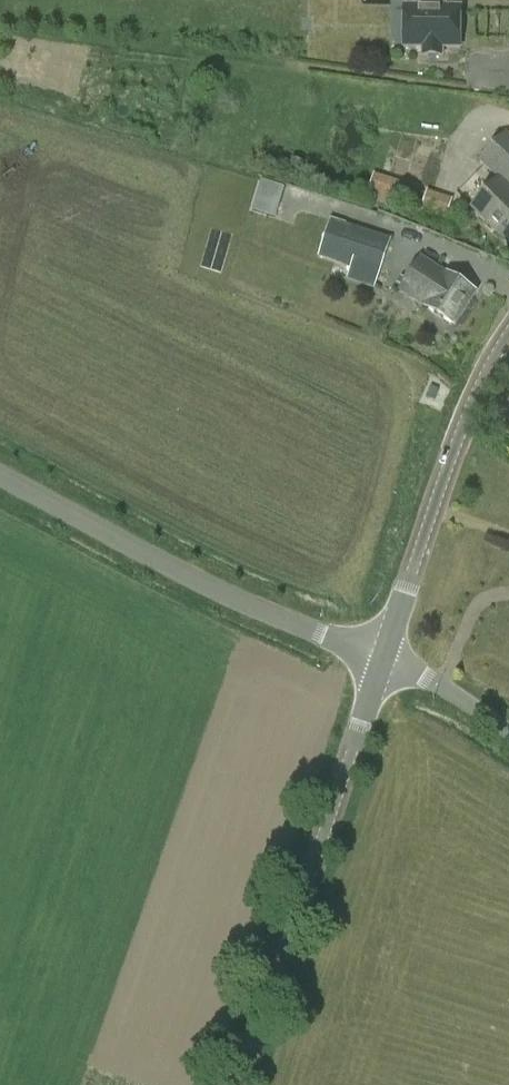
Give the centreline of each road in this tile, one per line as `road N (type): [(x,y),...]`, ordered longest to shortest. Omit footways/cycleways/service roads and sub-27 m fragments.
road 1 (unclassified): [(234,1084),(384,663)]
road 2 (unclassified): [(384,663),(217,593),(0,475)]
road 3 (unclassified): [(384,663),(508,339)]
road 4 (unclassified): [(384,663),(440,688),(508,733)]

